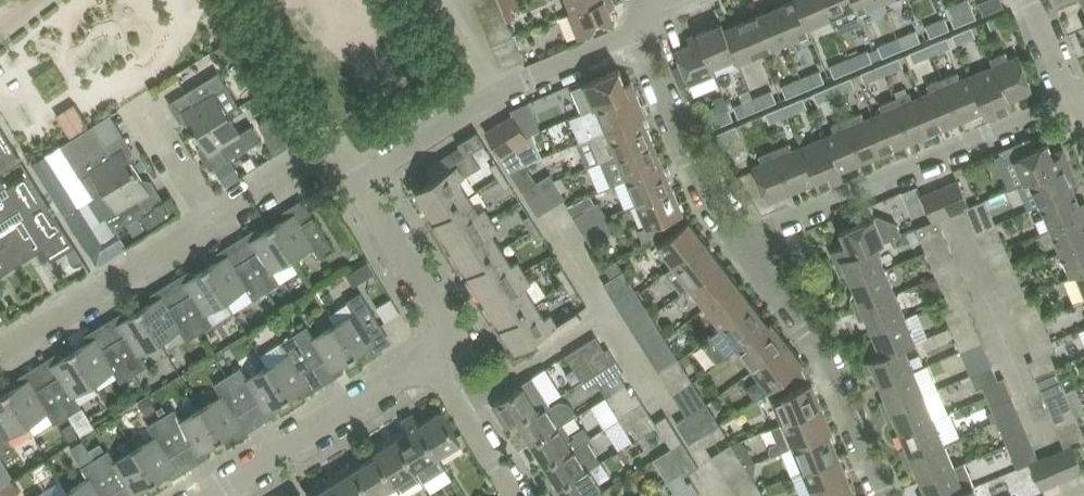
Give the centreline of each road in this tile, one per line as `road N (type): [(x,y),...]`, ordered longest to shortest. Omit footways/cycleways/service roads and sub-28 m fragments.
road 1 (residential): [(0,352),(312,162),(339,163),(360,181)]
road 2 (residential): [(739,237),(1076,97)]
road 3 (residential): [(360,181),(502,88),(638,33)]
road 4 (residential): [(886,495),(822,345),(739,237)]
road 5 (residential): [(206,495),(427,353)]
road 6 (residential): [(739,237),(688,159),(638,33)]
road 7 (residential): [(427,353),(445,330),(438,301),(360,181)]
road 8 (residential): [(515,495),(427,353)]

